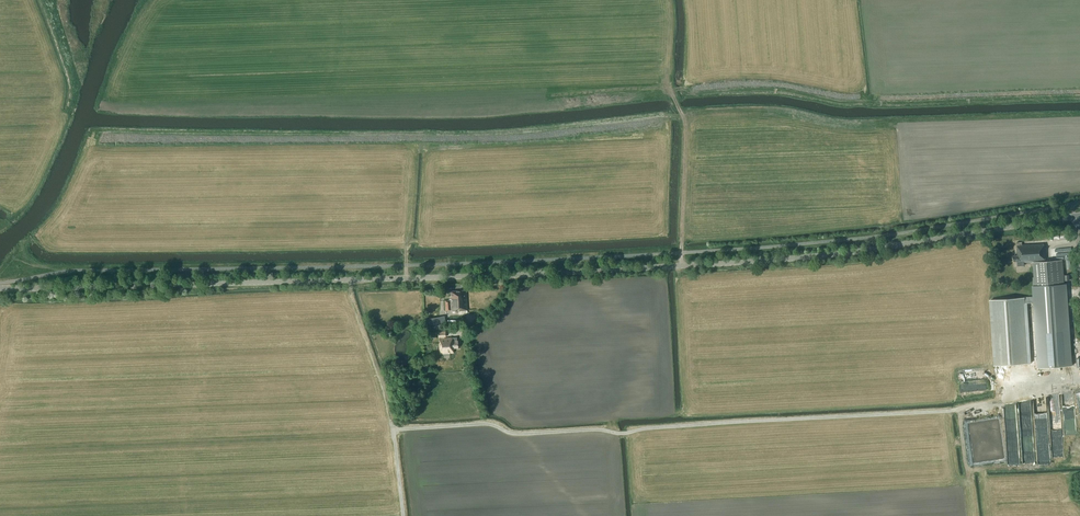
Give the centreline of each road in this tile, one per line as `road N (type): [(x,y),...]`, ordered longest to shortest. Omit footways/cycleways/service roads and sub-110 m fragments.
road 1 (secondary): [(0,288),(744,262),(1076,215)]
road 2 (track): [(393,430),(481,424),(515,433),(623,433),(950,411),(1079,384)]
road 3 (track): [(662,267),(668,393),(656,406),(613,417),(621,515)]
road 4 (track): [(403,515),(386,397),(351,280)]

